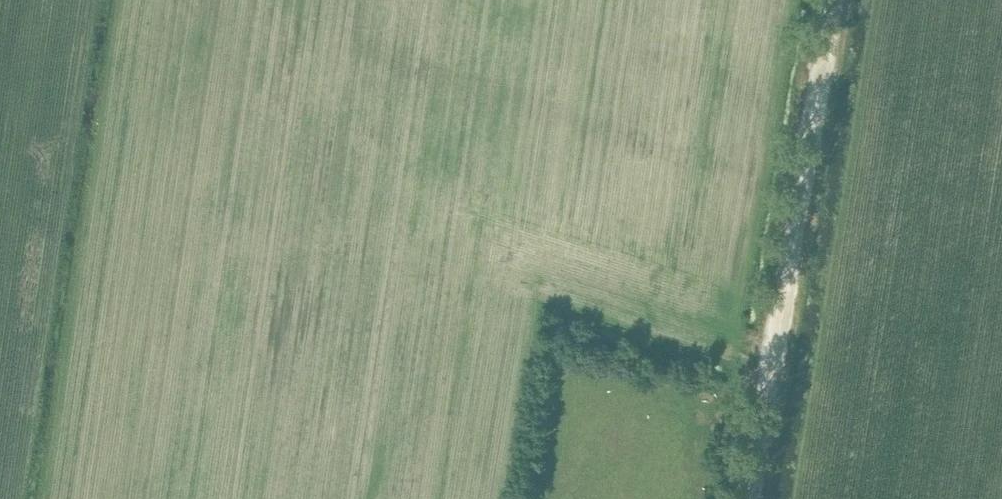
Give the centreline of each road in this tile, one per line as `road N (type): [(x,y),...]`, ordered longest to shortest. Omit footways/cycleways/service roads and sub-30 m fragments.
road 1 (track): [(748,498),(830,0)]

